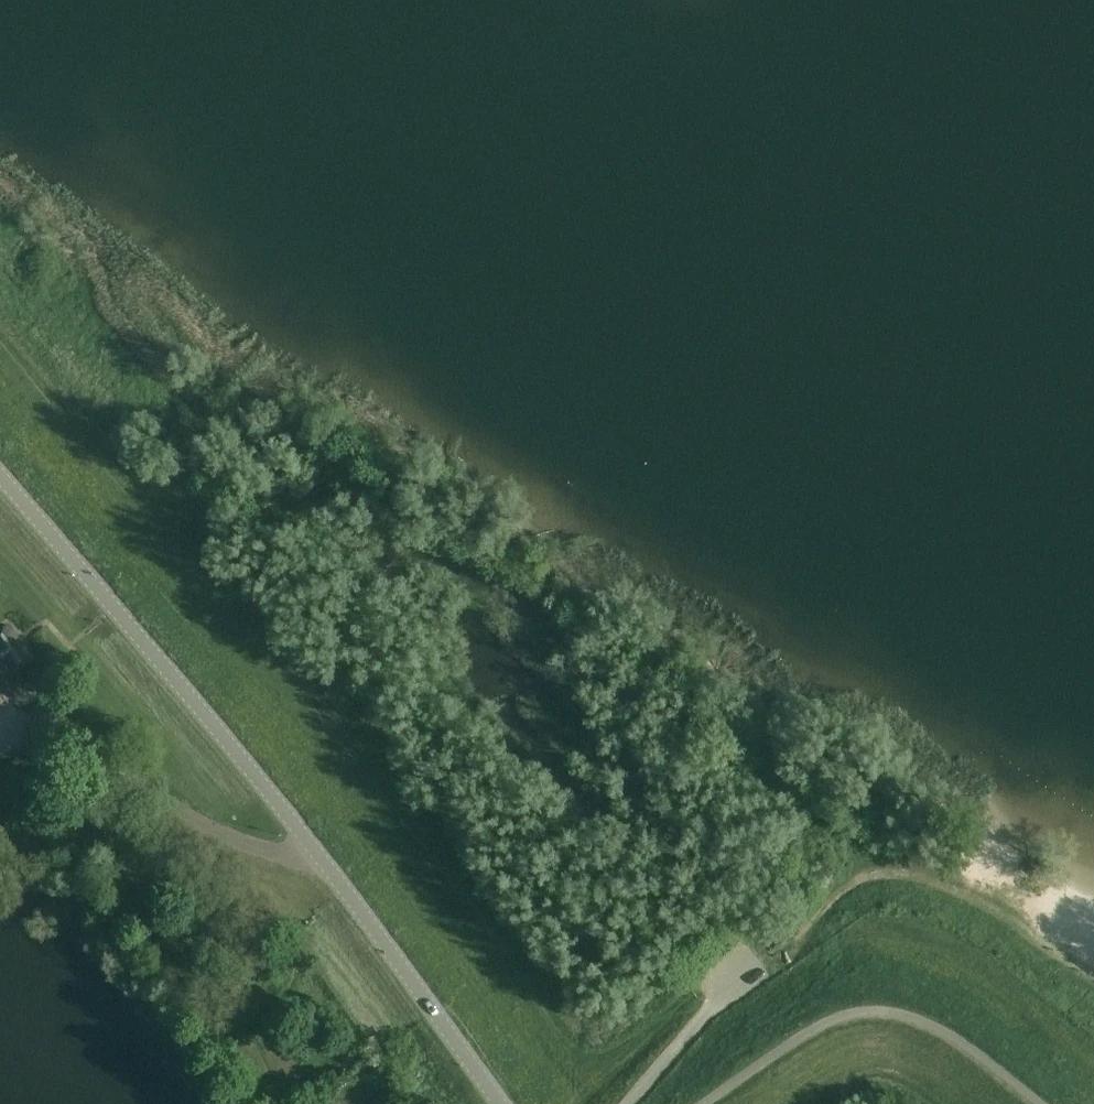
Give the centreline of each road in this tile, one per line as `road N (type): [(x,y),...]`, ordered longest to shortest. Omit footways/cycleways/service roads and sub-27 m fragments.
road 1 (unclassified): [(499,1103),(329,868),(0,475)]

